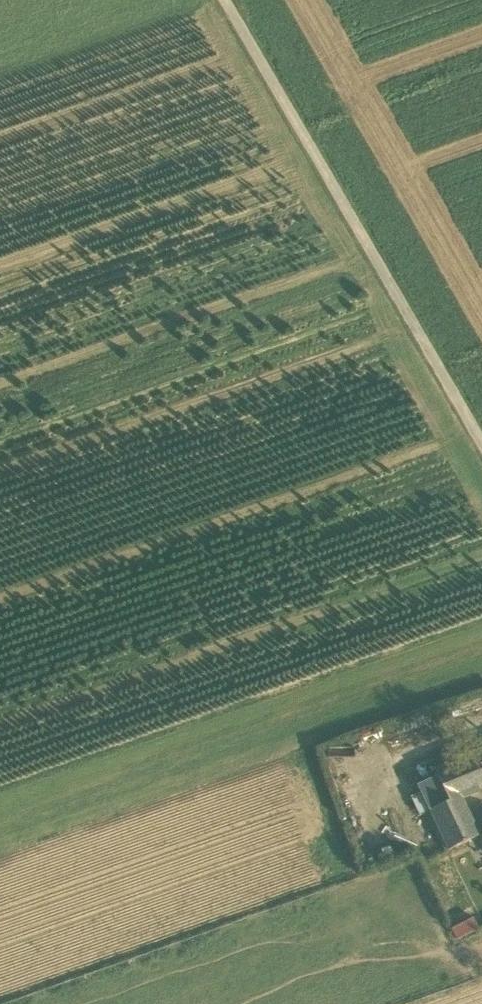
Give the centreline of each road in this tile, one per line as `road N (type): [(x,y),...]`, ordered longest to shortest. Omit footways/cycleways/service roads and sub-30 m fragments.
road 1 (unclassified): [(228,0),(481,445)]

